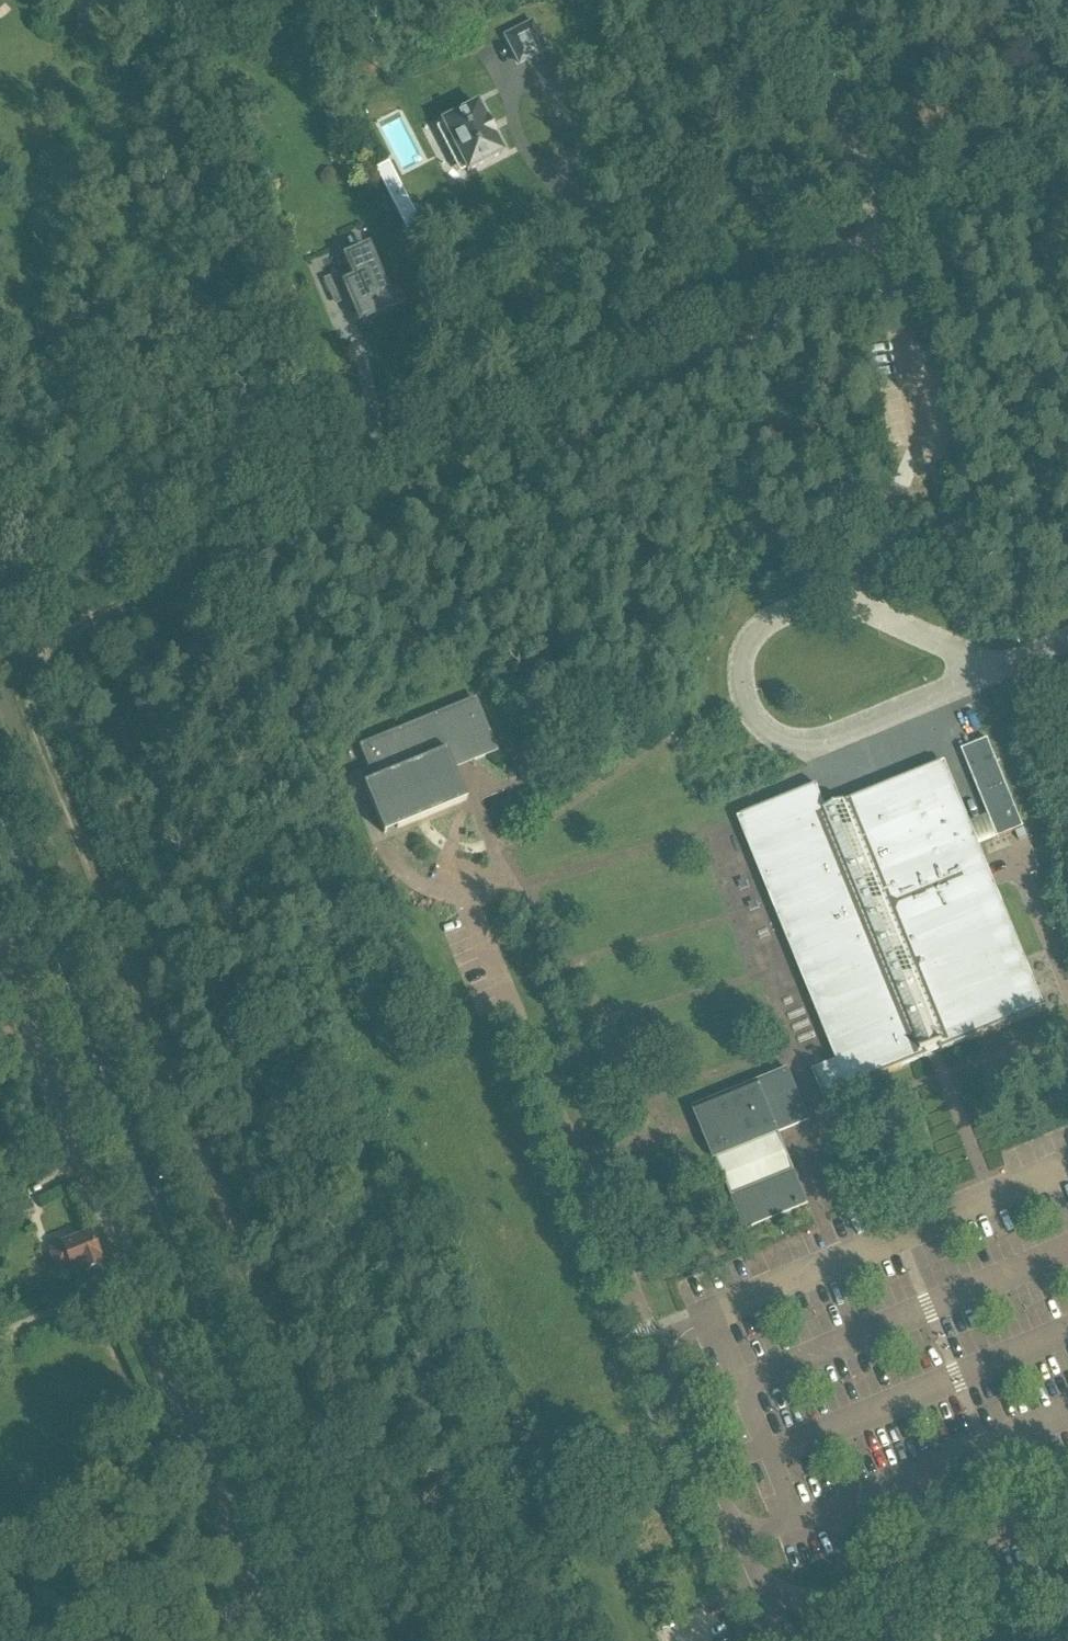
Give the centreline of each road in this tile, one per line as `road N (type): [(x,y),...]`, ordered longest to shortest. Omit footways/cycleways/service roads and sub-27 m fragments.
road 1 (track): [(403,1640),(36,726),(31,707),(41,661),(84,623),(753,341),(757,327),(748,304)]
road 2 (primary): [(329,1640),(0,822)]
road 3 (unclassified): [(279,1640),(0,956)]

